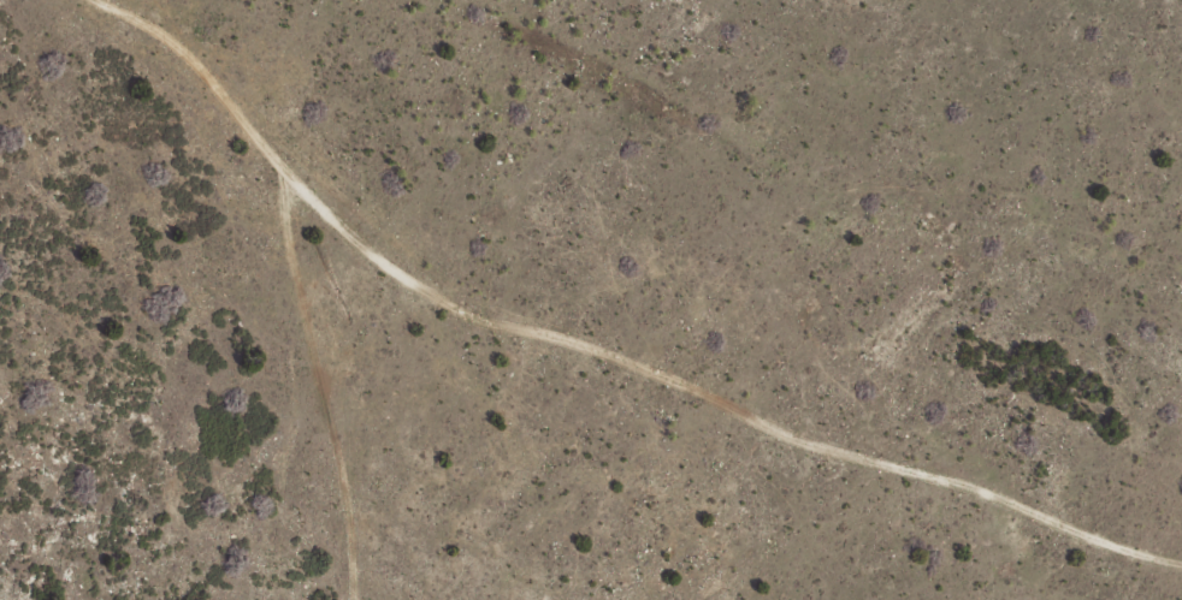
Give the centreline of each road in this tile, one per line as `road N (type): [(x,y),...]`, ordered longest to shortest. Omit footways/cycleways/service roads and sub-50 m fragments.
road 1 (track): [(1062,599),(338,246)]
road 2 (track): [(0,1),(182,94),(338,246),(356,545),(350,599)]
road 3 (track): [(855,0),(1089,119),(1181,212)]

